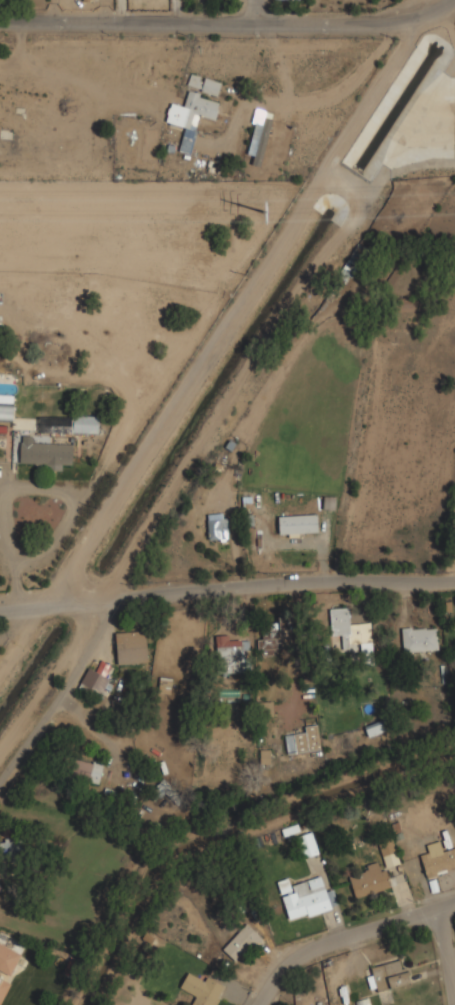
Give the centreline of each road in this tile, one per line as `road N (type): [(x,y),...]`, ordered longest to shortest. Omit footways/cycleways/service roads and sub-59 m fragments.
road 1 (residential): [(454,578),(0,614)]
road 2 (residential): [(447,0),(418,17),(0,17)]
road 3 (residential): [(454,902),(325,944),(293,962),(259,1004)]

